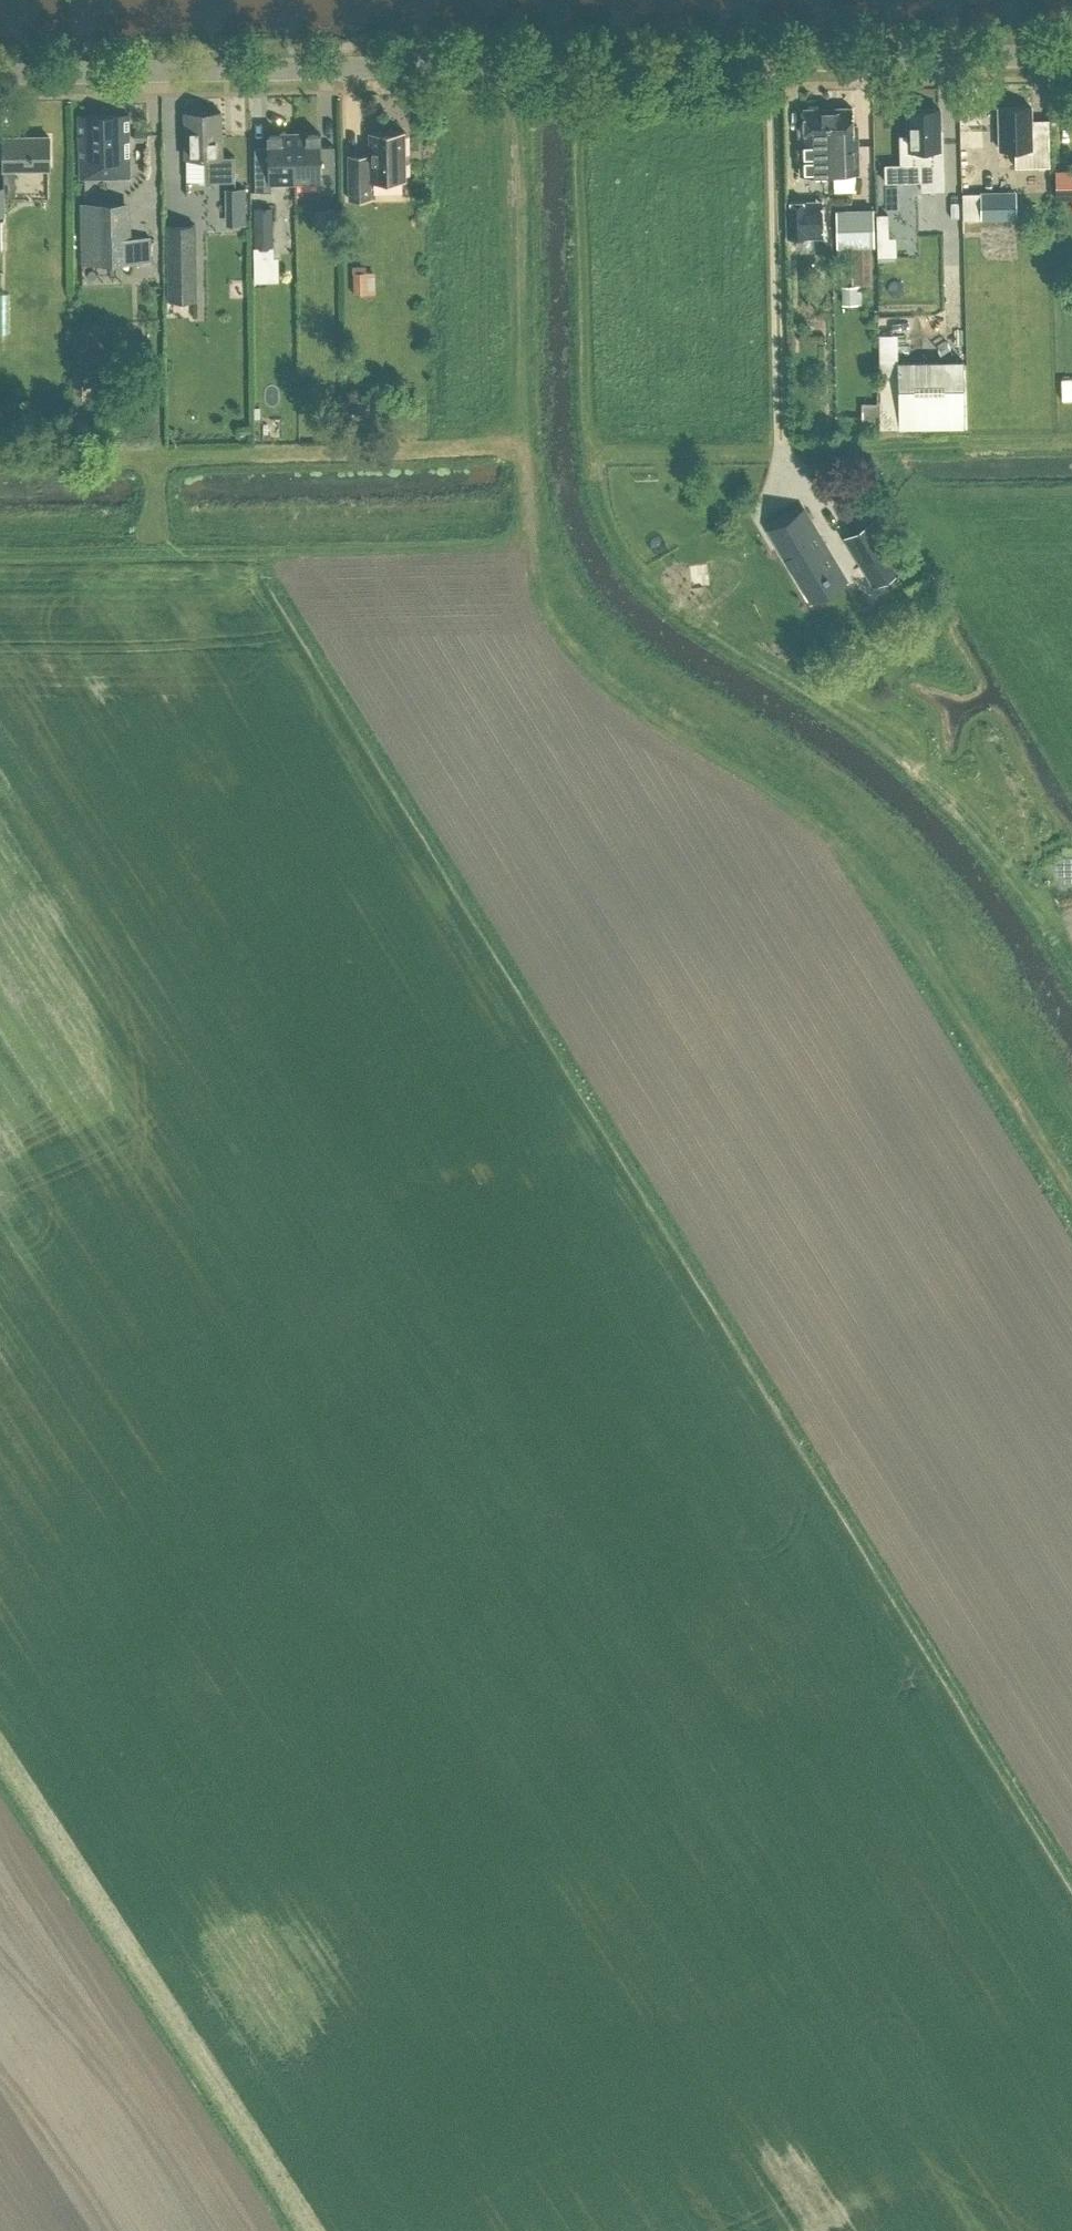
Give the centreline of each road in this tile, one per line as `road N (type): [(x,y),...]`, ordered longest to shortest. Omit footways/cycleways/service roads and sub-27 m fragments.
road 1 (unclassified): [(0,73),(1071,54)]

